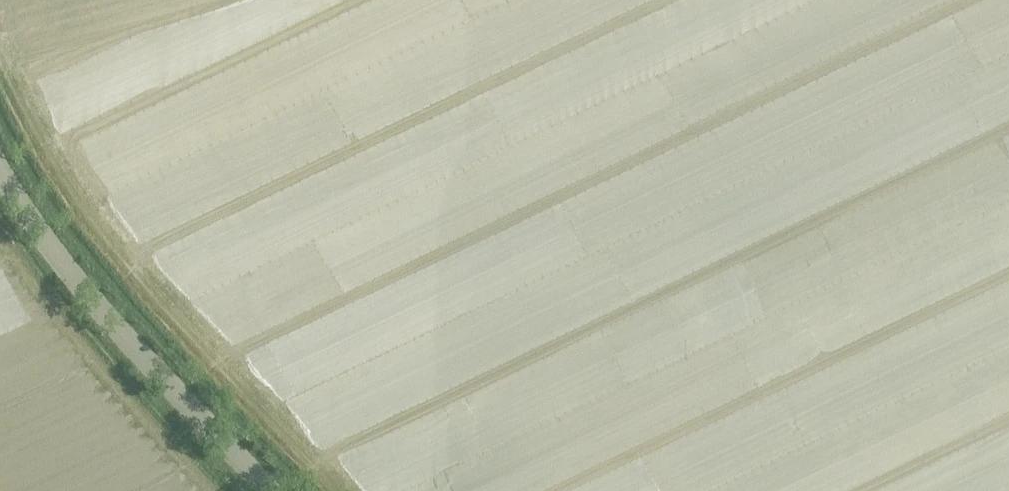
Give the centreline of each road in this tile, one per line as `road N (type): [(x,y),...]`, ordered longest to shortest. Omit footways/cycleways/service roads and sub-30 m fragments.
road 1 (unclassified): [(266,490),(30,223),(0,169)]

